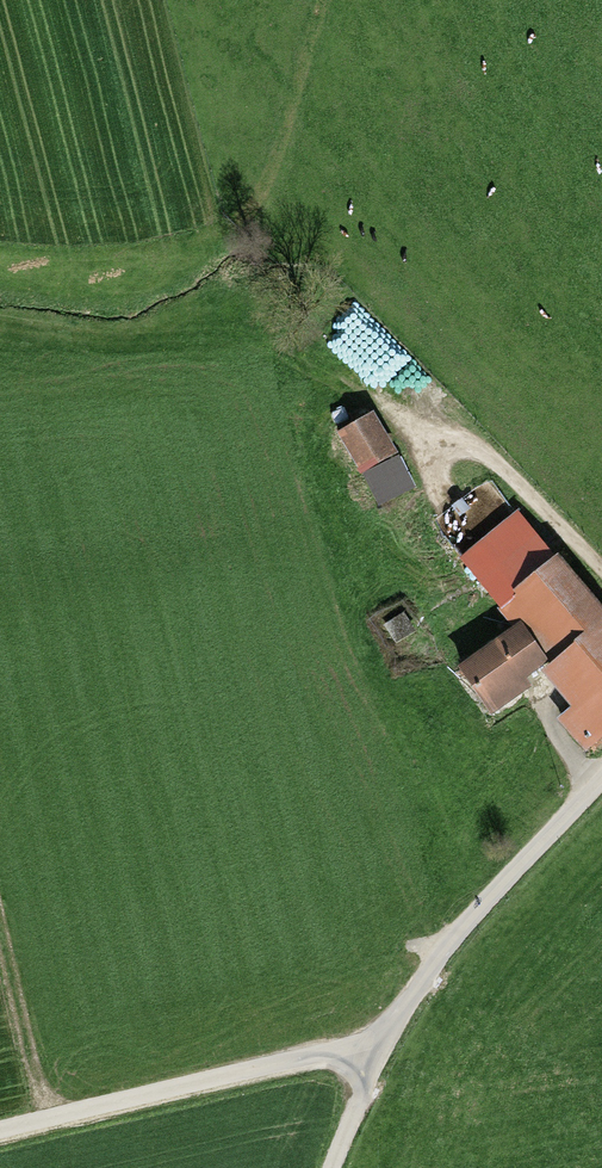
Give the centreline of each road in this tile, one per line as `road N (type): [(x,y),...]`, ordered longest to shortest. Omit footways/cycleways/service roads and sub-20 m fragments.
road 1 (track): [(379,1052),(0,1141)]
road 2 (residential): [(601,784),(489,888),(379,1052)]
road 3 (track): [(322,0),(288,133),(253,200),(220,236)]
road 4 (track): [(601,575),(481,452)]
road 5 (track): [(379,1052),(325,1167)]

